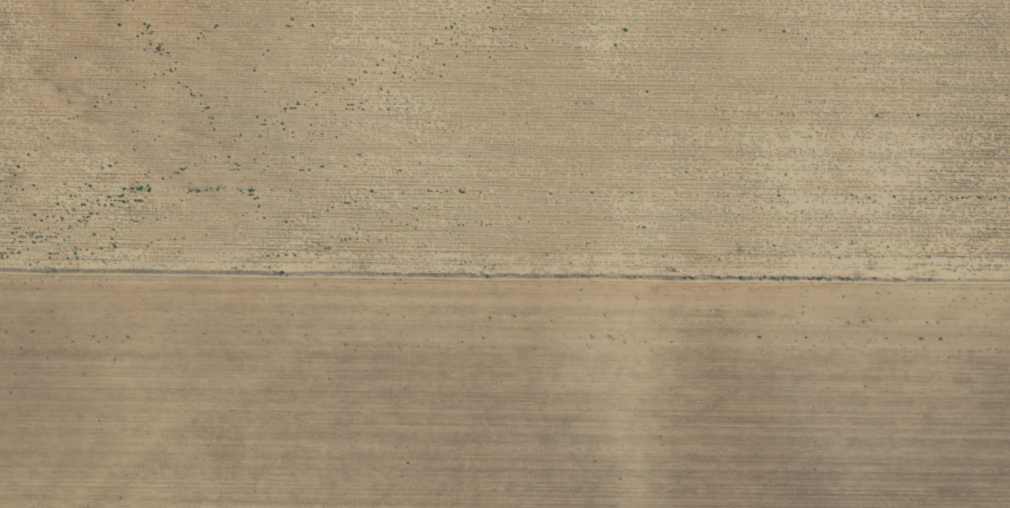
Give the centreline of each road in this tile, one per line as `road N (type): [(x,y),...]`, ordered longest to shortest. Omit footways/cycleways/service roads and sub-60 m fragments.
road 1 (residential): [(1009,298),(0,289)]

